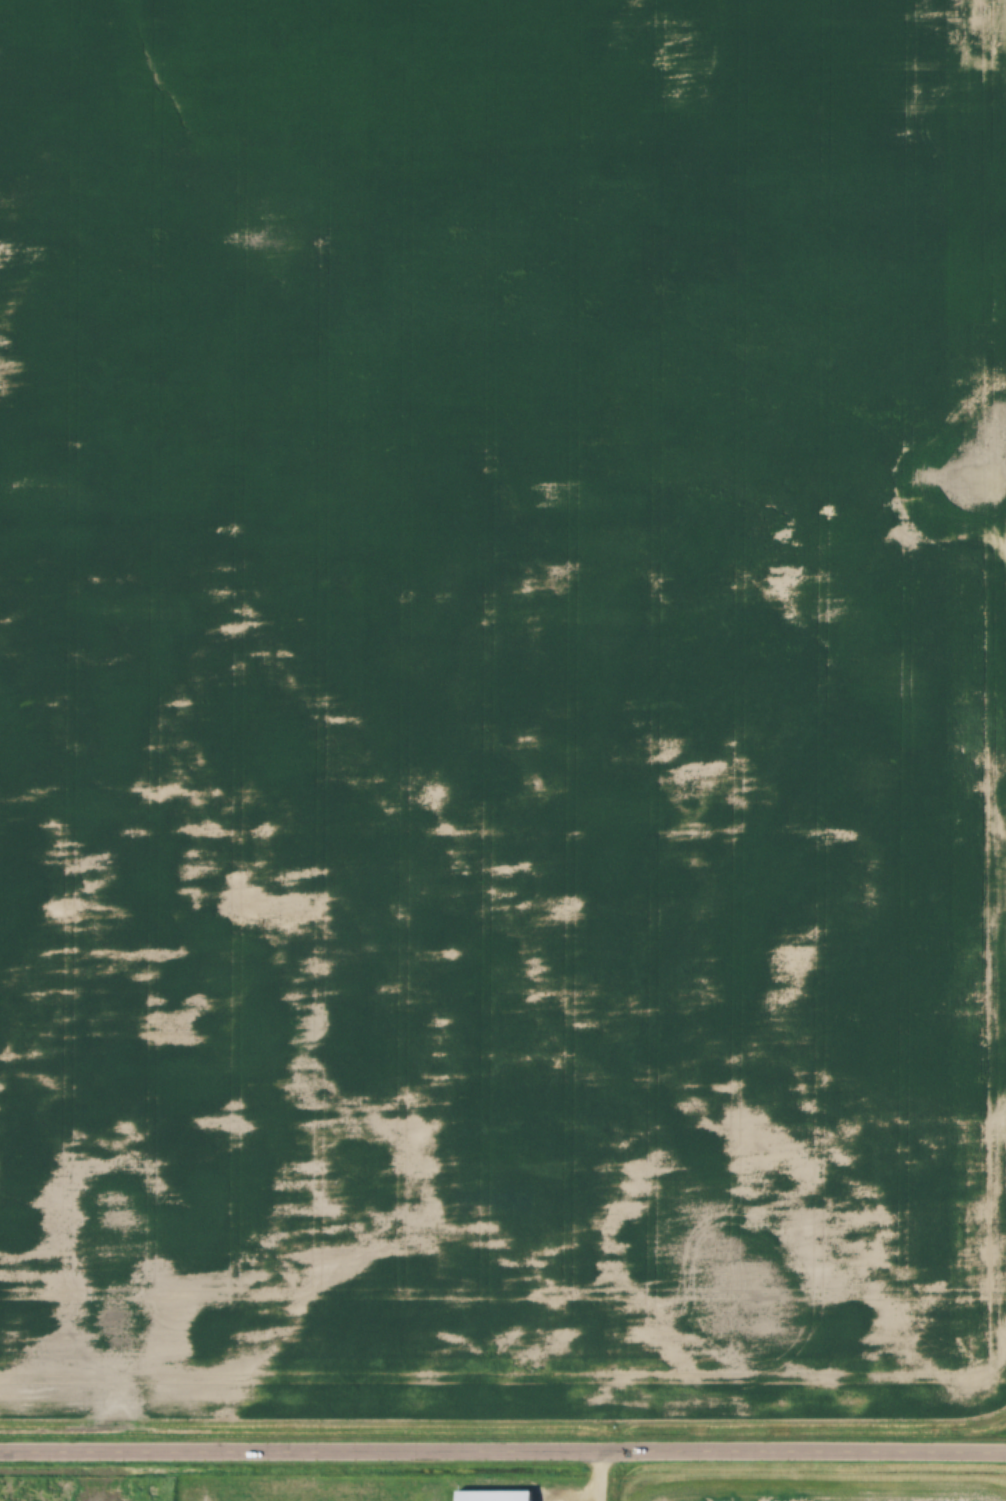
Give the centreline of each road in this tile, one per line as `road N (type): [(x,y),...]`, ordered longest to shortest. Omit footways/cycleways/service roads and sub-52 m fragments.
road 1 (residential): [(1005,1457),(0,1459)]

